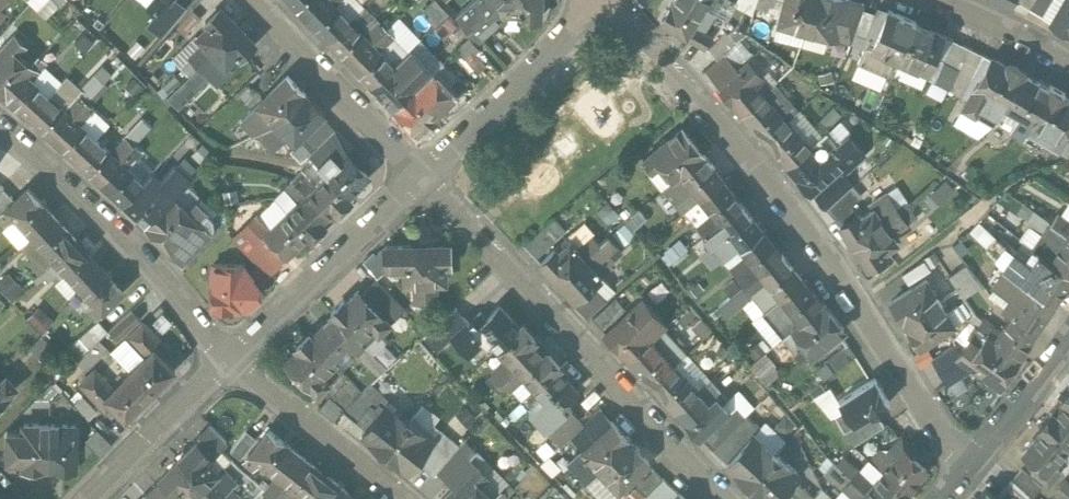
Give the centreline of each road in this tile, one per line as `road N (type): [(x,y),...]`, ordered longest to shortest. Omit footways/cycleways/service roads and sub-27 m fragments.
road 1 (residential): [(612,0),(808,220),(983,455)]
road 2 (residential): [(740,498),(432,181)]
road 3 (residential): [(0,134),(120,235),(243,365)]
road 4 (residential): [(432,181),(243,365)]
road 5 (residential): [(432,181),(259,0)]
road 6 (residential): [(600,0),(563,53),(432,181)]
road 7 (residential): [(243,365),(98,498)]
road 8 (residential): [(243,365),(387,498)]
road 9 (residential): [(940,0),(1068,62)]
road 10 (residential): [(1068,346),(983,455)]

